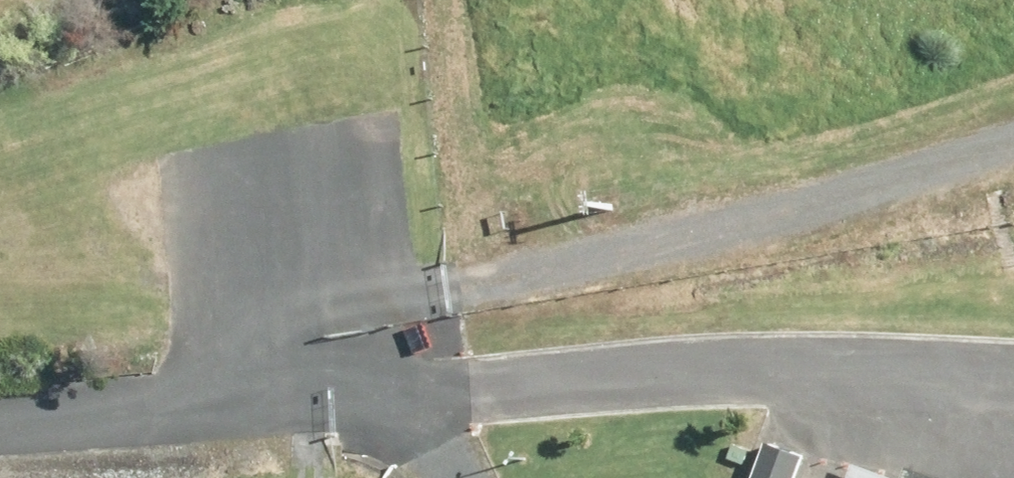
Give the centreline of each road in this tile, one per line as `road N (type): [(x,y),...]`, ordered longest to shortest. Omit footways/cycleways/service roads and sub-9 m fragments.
road 1 (track): [(1013,111),(356,279),(156,416)]
road 2 (unclassified): [(380,393),(828,368),(1013,367)]
road 3 (unclassified): [(156,416),(380,393)]
road 4 (unclassified): [(156,416),(0,431)]

